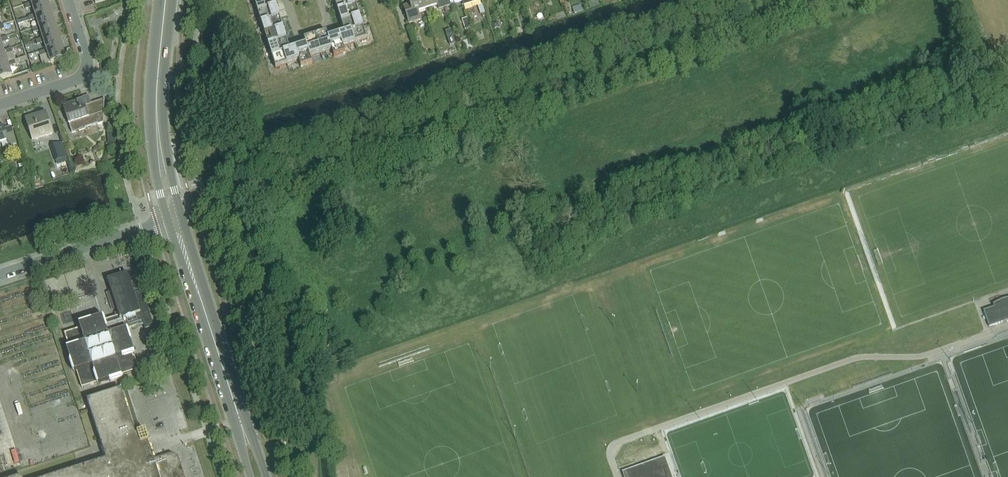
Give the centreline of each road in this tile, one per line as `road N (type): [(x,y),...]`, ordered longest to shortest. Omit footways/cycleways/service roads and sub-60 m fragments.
road 1 (track): [(1007,129),(339,368)]
road 2 (residential): [(0,275),(168,221)]
road 3 (residential): [(0,106),(83,75),(86,56),(68,0)]
road 4 (tertiary): [(240,420),(191,269)]
road 5 (tertiary): [(159,140),(166,0)]

